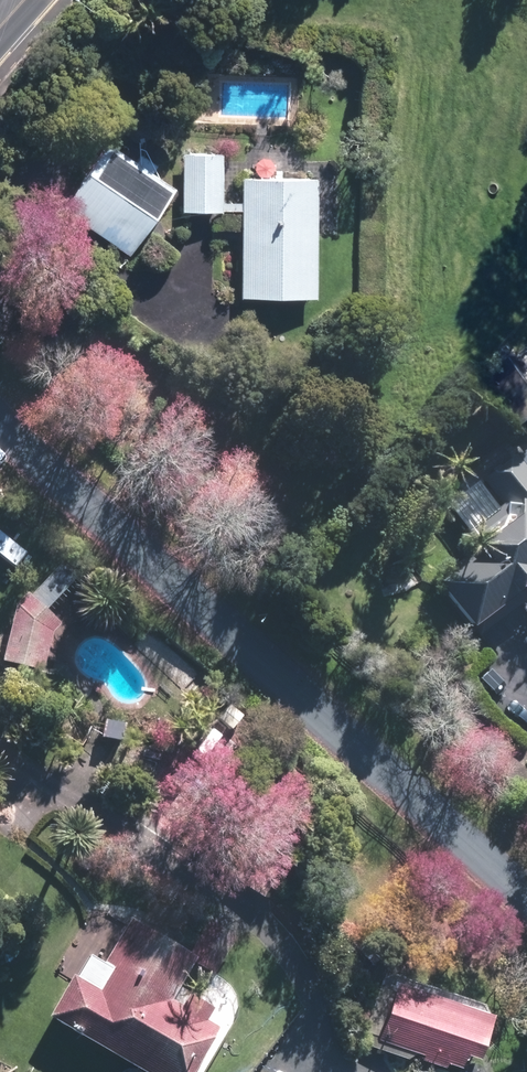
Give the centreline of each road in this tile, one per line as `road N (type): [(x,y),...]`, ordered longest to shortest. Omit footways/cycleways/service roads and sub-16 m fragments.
road 1 (residential): [(526,893),(0,417)]

